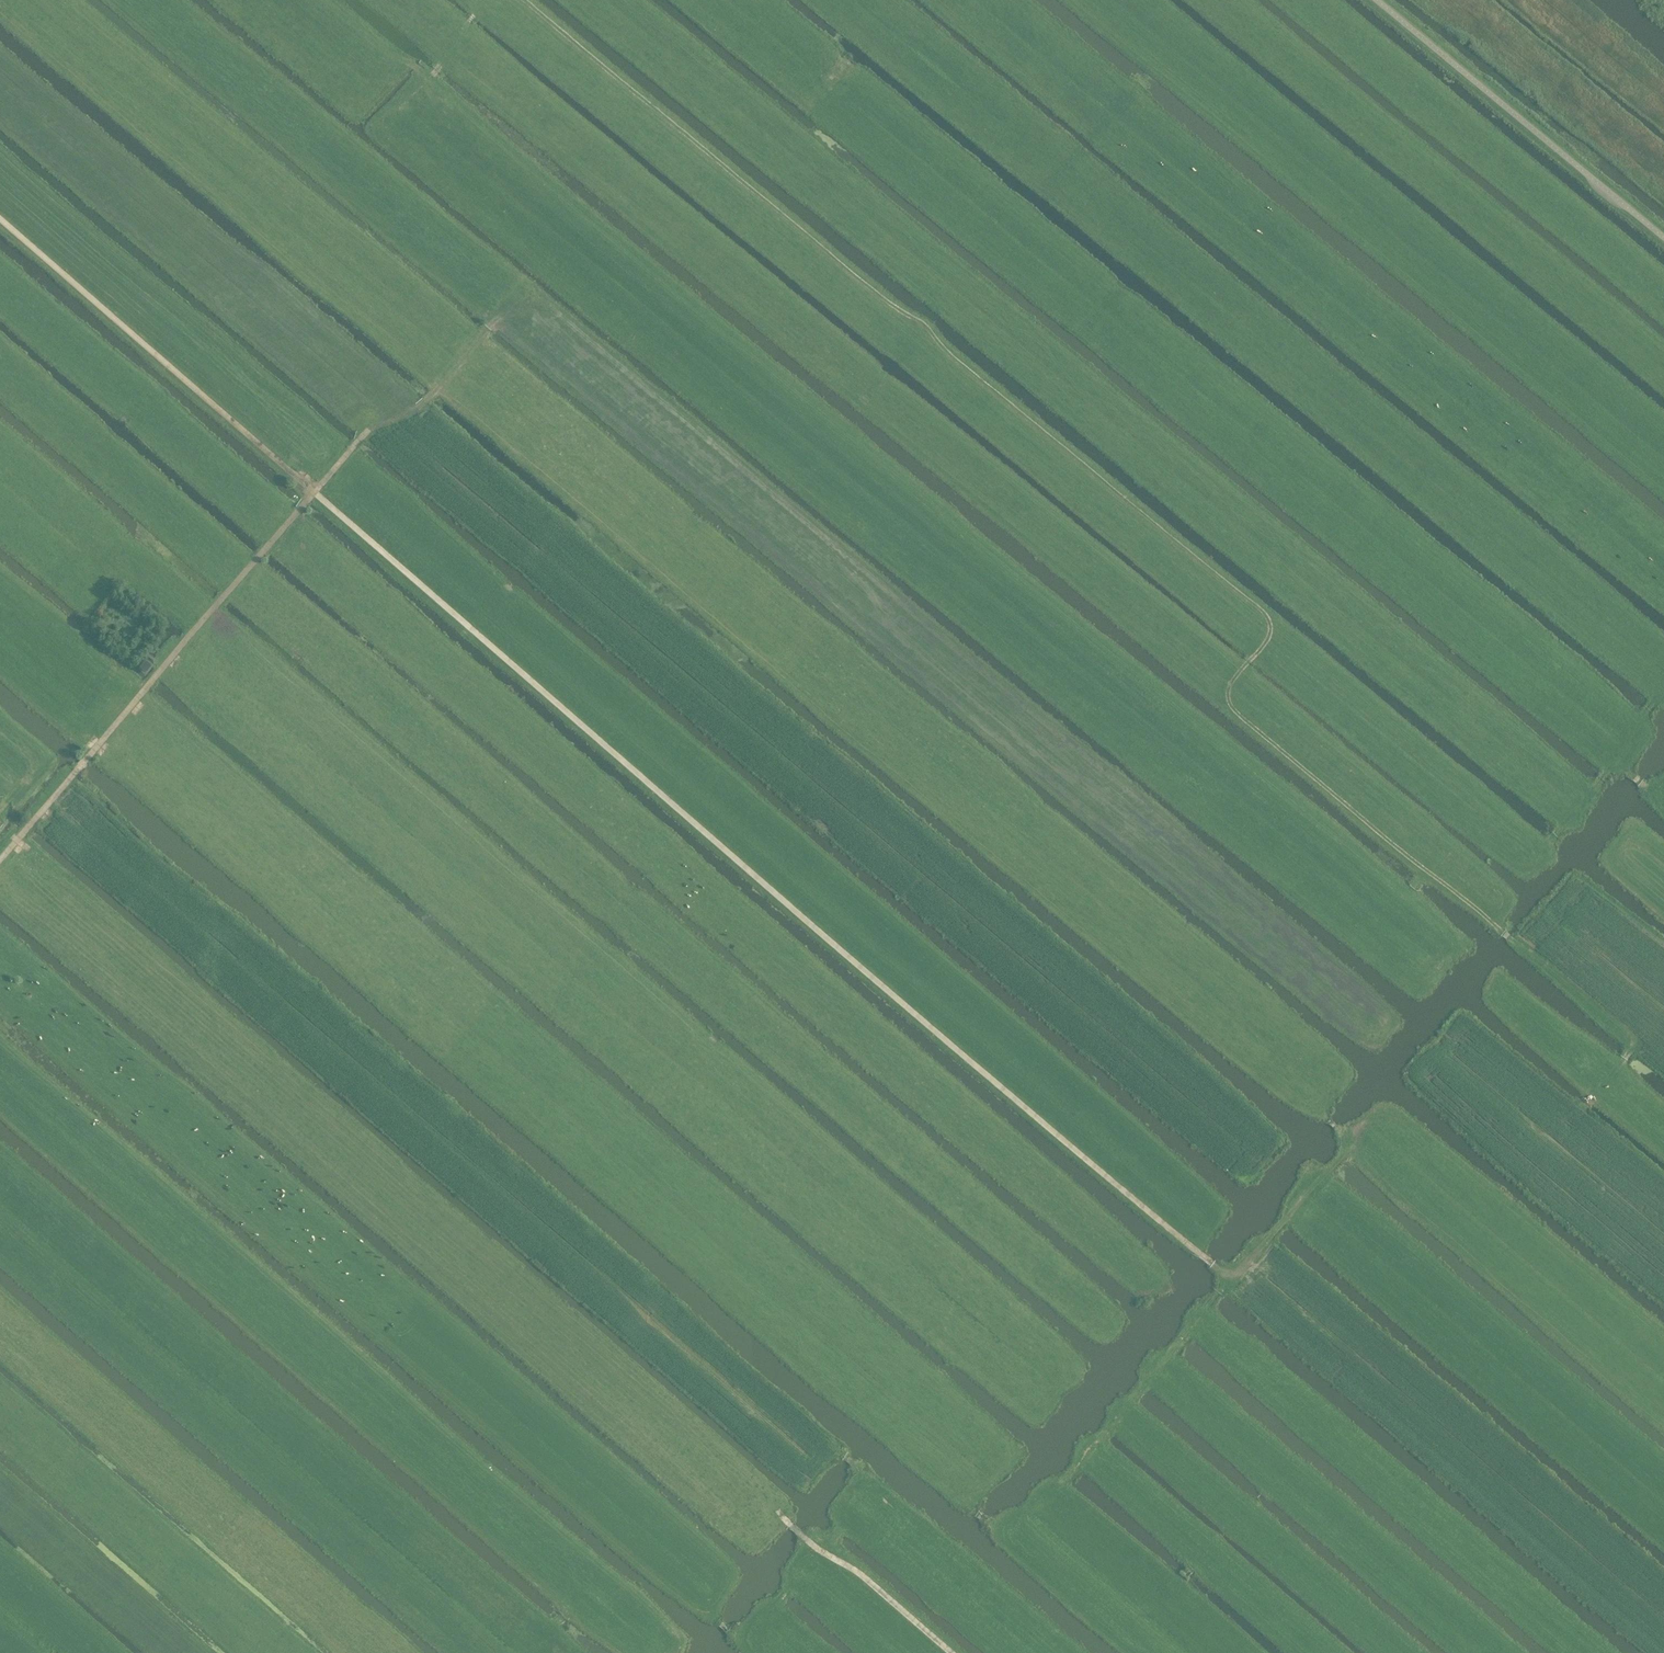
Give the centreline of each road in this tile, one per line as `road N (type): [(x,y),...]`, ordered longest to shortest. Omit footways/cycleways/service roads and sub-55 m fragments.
road 1 (track): [(1557,1141),(1631,1044),(1627,1031),(1232,709),(1231,682),(1269,638),(1267,615),(944,348),(920,320),(525,0)]
road 2 (track): [(0,217),(1236,1281)]
road 3 (track): [(951,1652),(789,1524),(771,1497),(597,1340),(13,836)]
road 4 (track): [(0,861),(374,422)]
road 5 (track): [(1057,1490),(1348,1146)]
road 6 (track): [(973,1501),(990,1523),(1057,1490),(1110,1537)]

